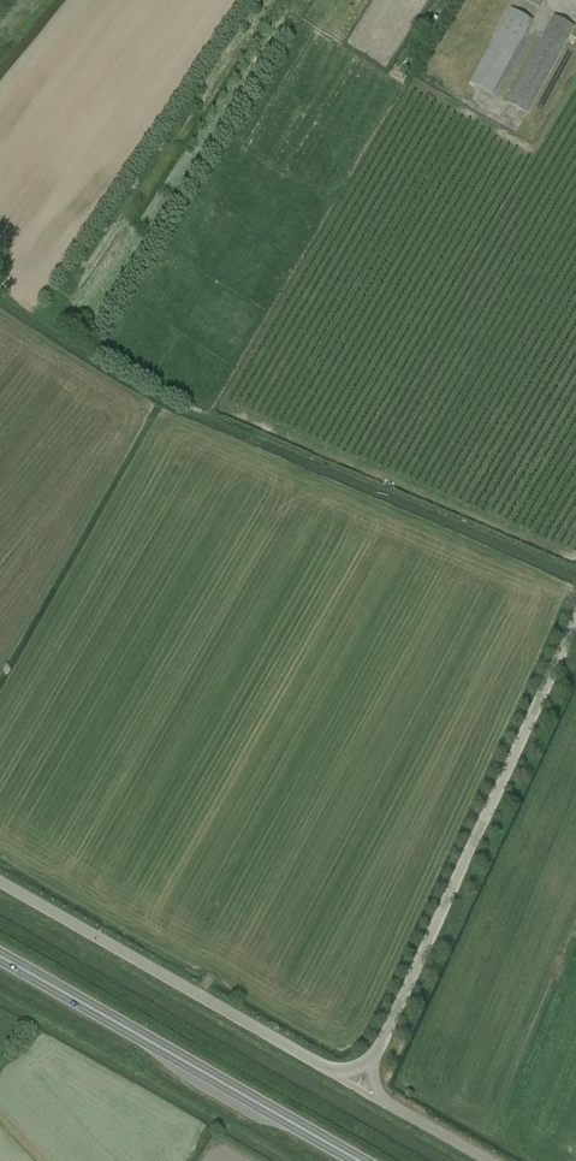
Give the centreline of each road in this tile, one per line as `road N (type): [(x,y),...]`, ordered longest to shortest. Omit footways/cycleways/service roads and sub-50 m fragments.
road 1 (unclassified): [(575,624),(391,1027),(373,1061),(357,1070),(336,1075),(0,887)]
road 2 (trunk): [(363,1160),(0,959)]

